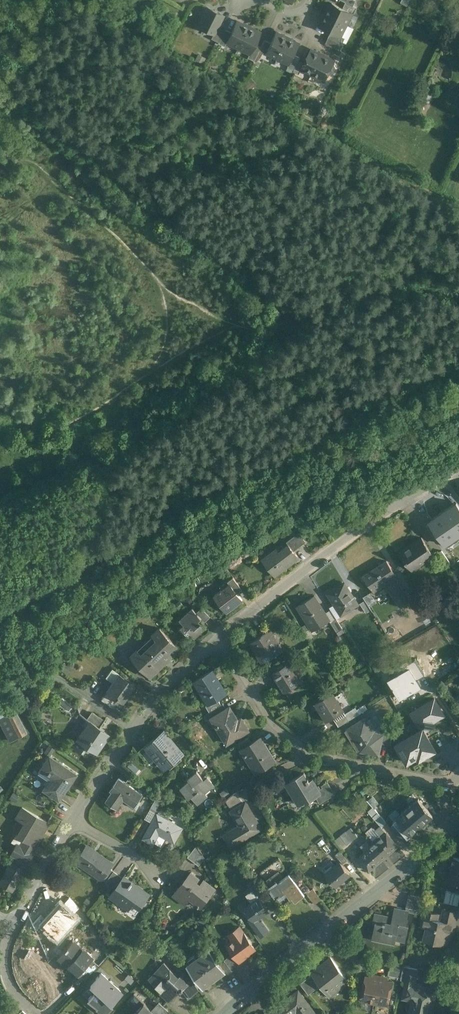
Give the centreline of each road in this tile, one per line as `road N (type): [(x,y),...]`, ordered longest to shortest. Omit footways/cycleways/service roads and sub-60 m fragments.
road 1 (track): [(0,446),(84,415),(241,323),(156,278)]
road 2 (residential): [(458,824),(223,1013)]
road 3 (residential): [(458,467),(215,631)]
road 4 (residential): [(312,753),(263,714),(215,631)]
road 5 (residential): [(458,778),(436,783),(312,753)]
road 6 (residential): [(129,727),(54,676),(0,695)]
road 7 (residential): [(215,631),(170,670),(129,727)]
road 8 (residential): [(73,819),(12,927)]

